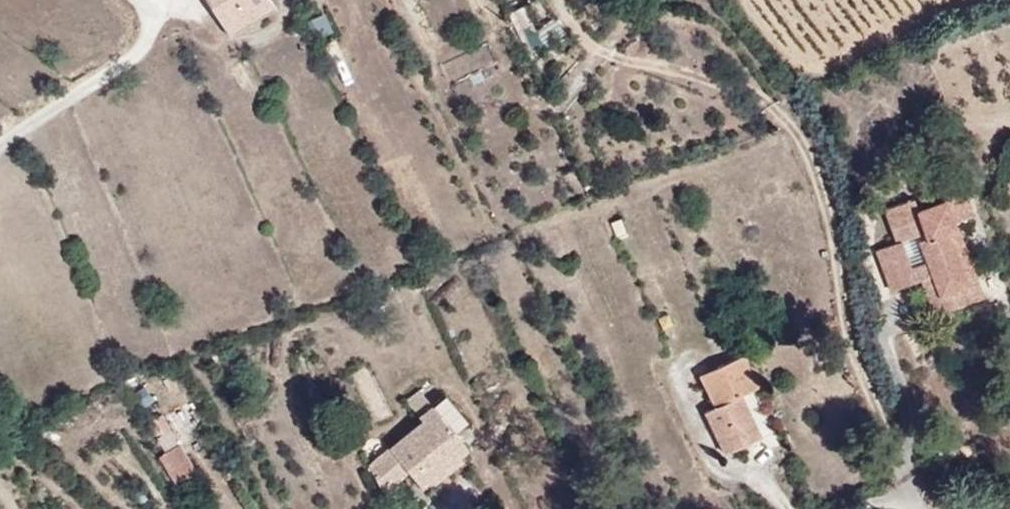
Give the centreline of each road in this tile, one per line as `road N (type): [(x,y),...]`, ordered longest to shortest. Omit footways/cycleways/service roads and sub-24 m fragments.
road 1 (track): [(141,0),(151,6),(148,46),(0,145)]

